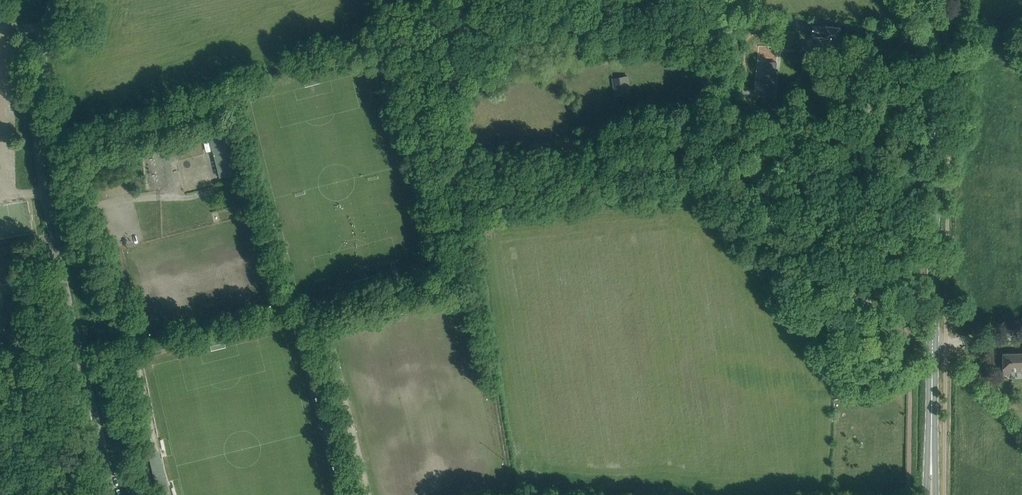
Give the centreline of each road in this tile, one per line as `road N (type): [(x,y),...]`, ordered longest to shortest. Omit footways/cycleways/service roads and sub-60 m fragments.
road 1 (unclassified): [(115,494),(42,177),(38,115),(54,0)]
road 2 (tertiary): [(931,494),(936,67),(917,0)]

